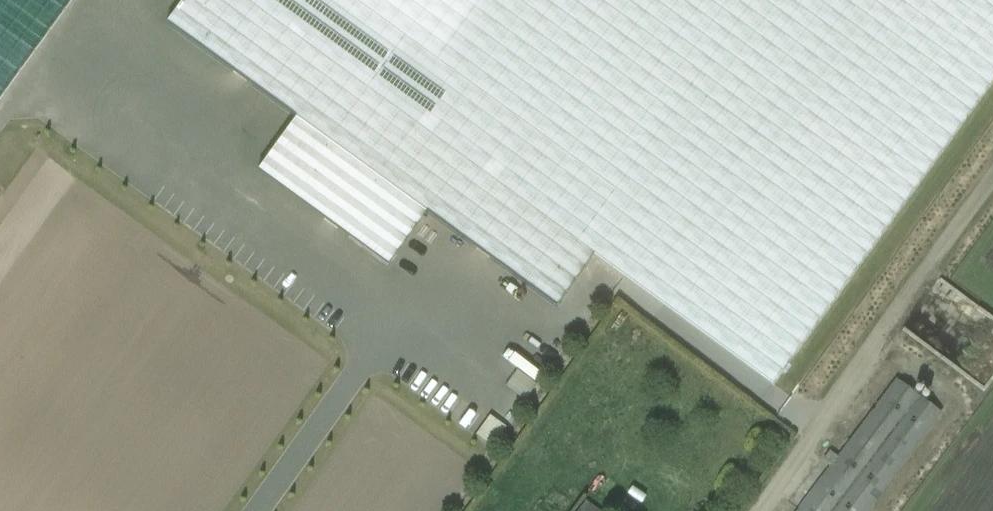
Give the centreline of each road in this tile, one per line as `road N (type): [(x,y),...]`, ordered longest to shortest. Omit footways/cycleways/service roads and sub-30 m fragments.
road 1 (track): [(992,179),(757,510)]

